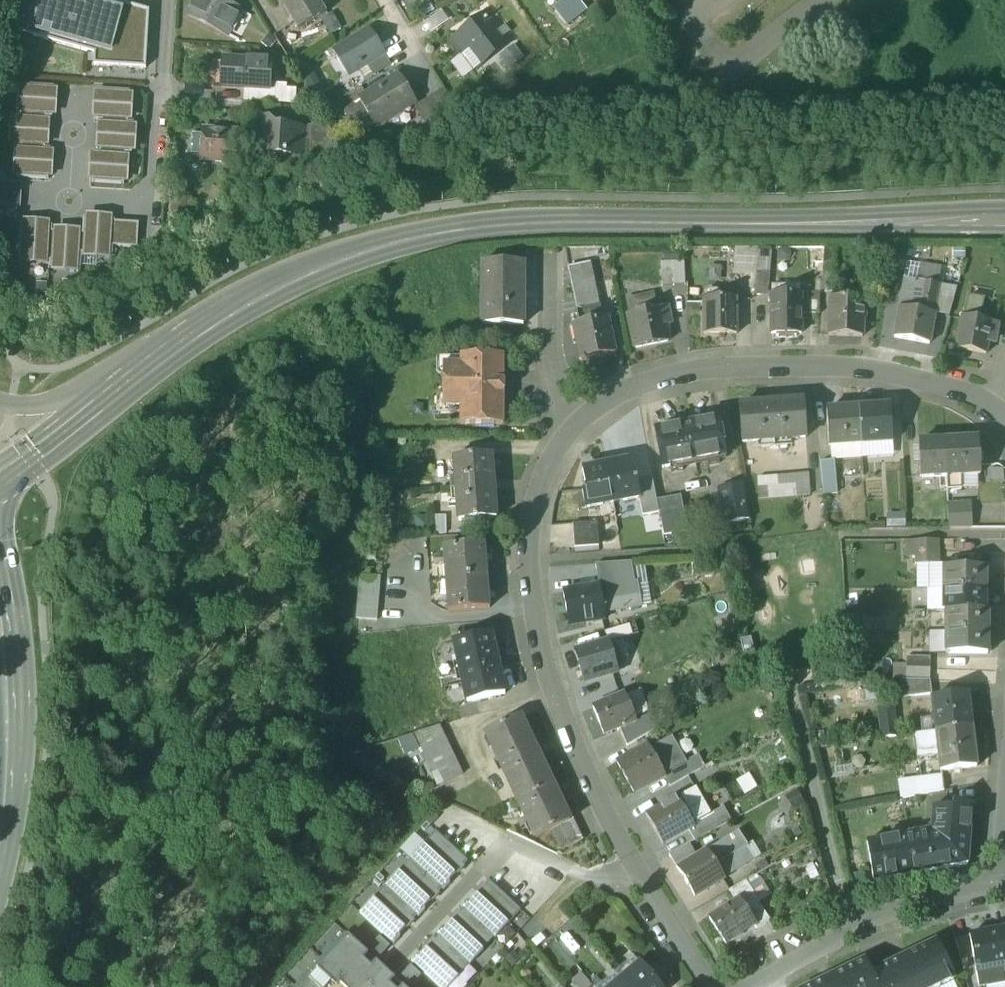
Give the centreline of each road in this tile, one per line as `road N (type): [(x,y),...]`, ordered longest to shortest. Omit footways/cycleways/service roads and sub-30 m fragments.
road 1 (secondary): [(1004,223),(462,229),(398,242),(279,288),(140,378)]
road 2 (residential): [(710,986),(601,785),(557,672),(543,590),(548,518),(579,444)]
road 3 (residential): [(579,444),(626,402),(769,369),(876,376),(975,398),(1004,423)]
road 4 (residential): [(762,986),(1001,887)]
road 5 (residential): [(579,444),(551,384),(545,257)]
road 6 (secondary): [(0,955),(26,862),(32,796),(22,778)]
road 7 (secondary): [(140,378),(0,480)]
road 8 (secondary): [(140,378),(73,398),(0,402)]
road 9 (secondary): [(22,778),(12,637)]

